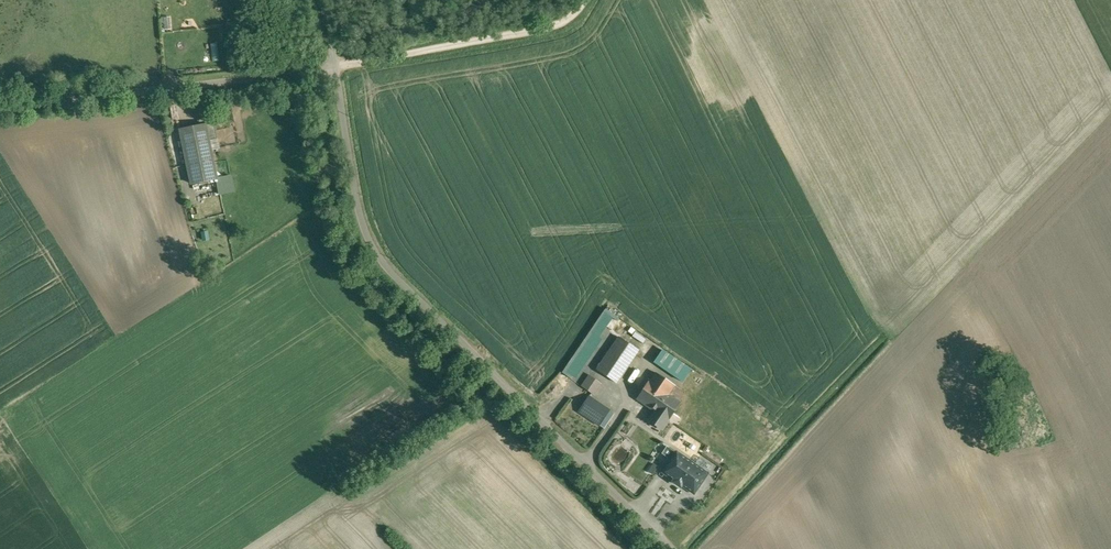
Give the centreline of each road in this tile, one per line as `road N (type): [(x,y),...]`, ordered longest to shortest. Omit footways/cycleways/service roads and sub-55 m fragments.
road 1 (unclassified): [(669,548),(382,265),(358,206),(333,70)]
road 2 (unclassified): [(333,70),(0,110)]
road 3 (track): [(585,0),(557,25),(333,70)]

